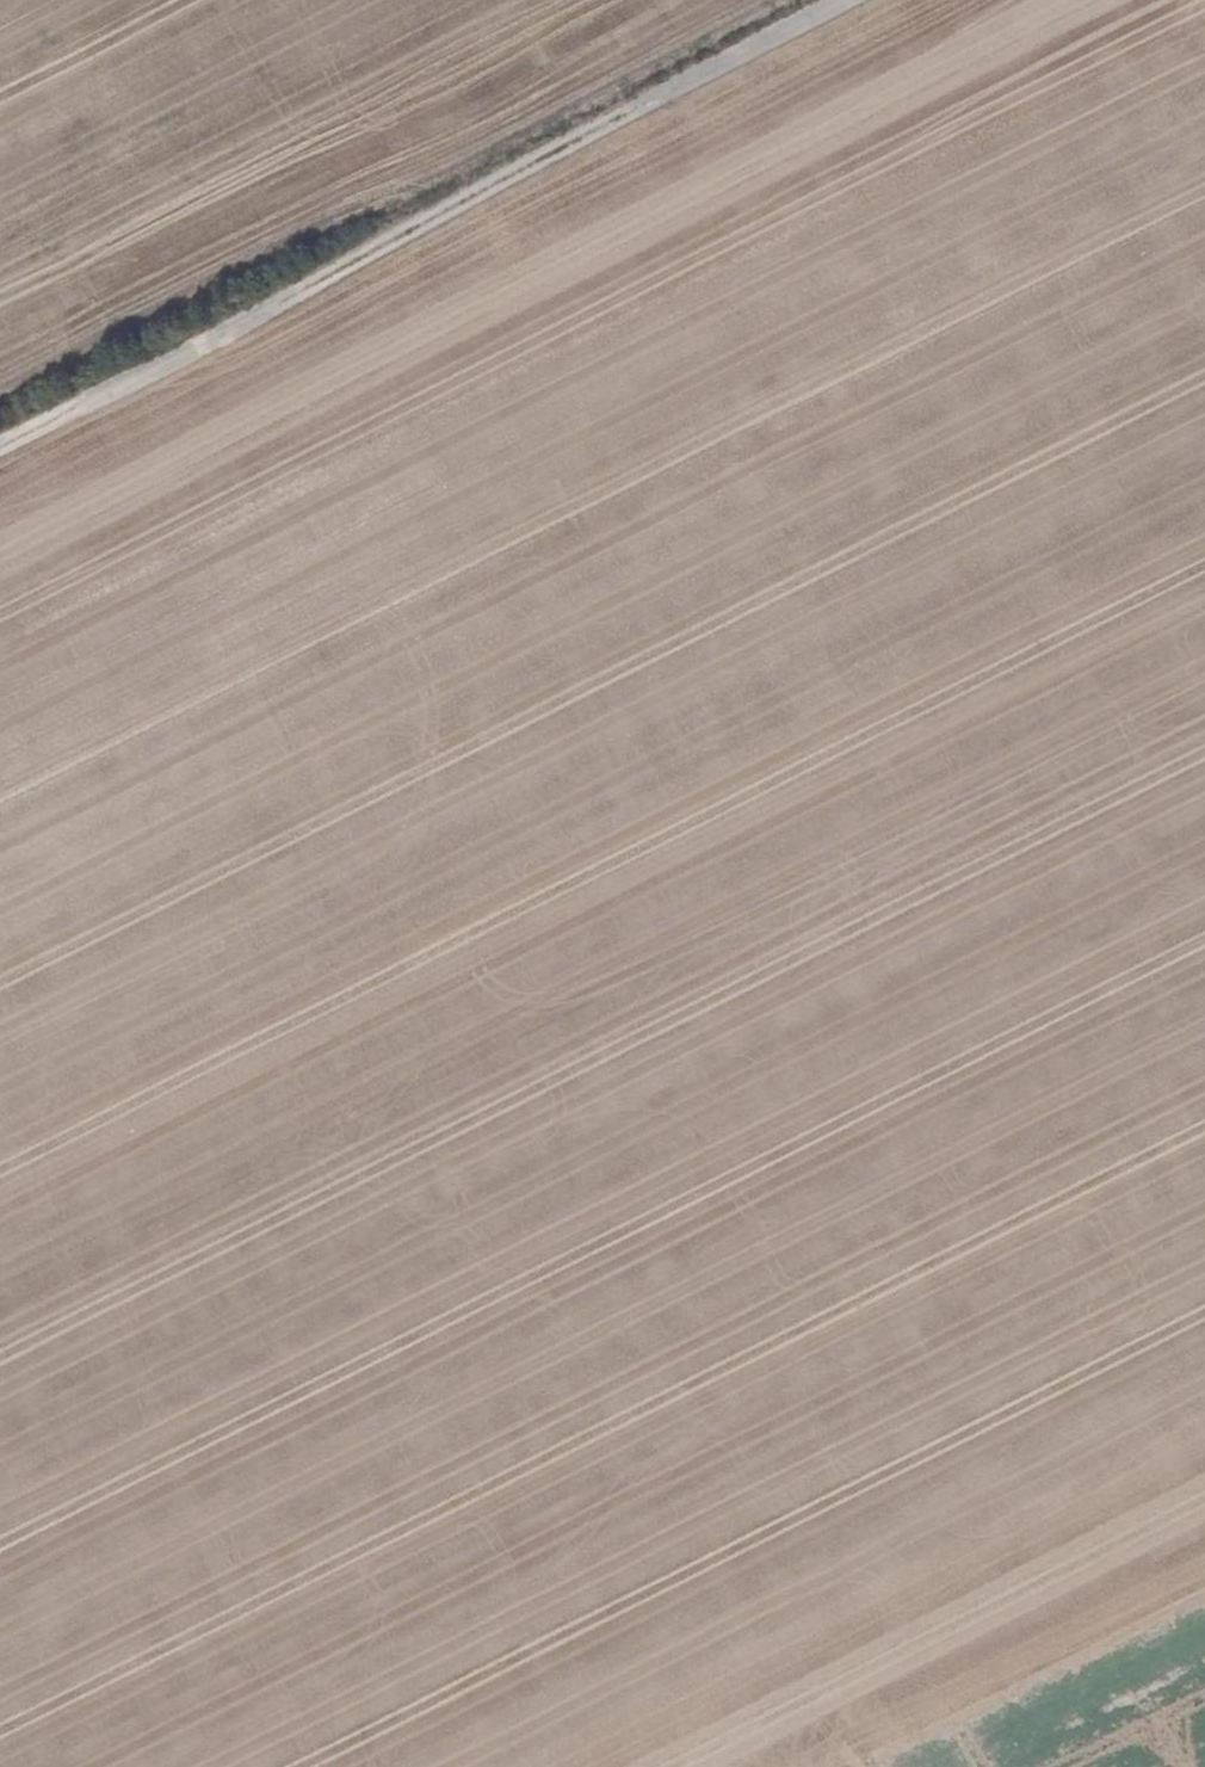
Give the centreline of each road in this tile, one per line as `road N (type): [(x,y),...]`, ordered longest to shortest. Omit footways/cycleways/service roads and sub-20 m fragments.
road 1 (track): [(856,0),(0,450)]

